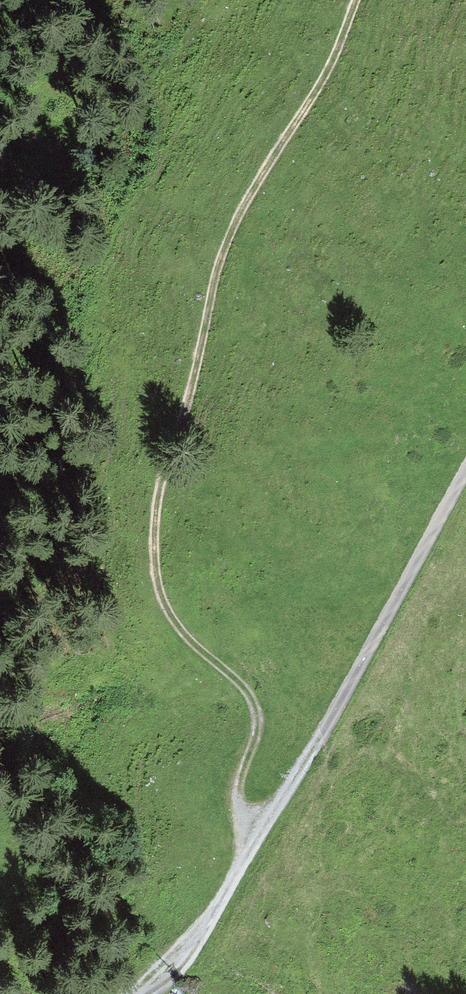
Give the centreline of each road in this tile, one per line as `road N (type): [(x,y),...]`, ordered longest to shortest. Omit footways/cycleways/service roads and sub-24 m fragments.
road 1 (track): [(256,844),(234,810),(263,711),(163,607),(154,575),(157,486),(196,371),(222,251),(311,99),(358,0)]
road 2 (track): [(465,466),(256,844),(202,931),(142,993)]

